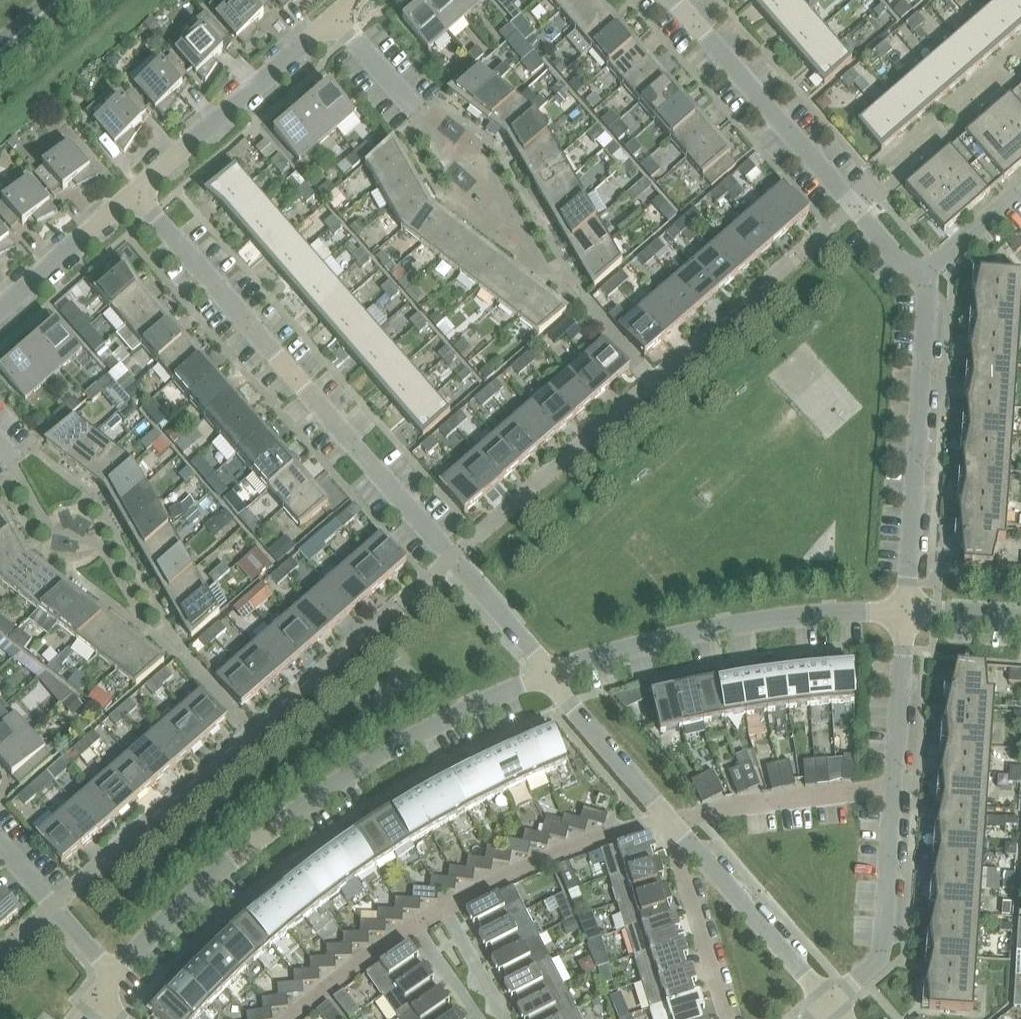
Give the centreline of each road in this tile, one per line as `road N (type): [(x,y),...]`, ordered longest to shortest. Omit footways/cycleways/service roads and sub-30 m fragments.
road 1 (residential): [(559,678),(145,187)]
road 2 (residential): [(113,981),(219,868),(355,771),(559,678)]
road 3 (residential): [(299,1018),(451,906),(562,854),(671,823)]
road 4 (residential): [(925,278),(679,0)]
road 5 (residential): [(559,678),(677,644),(814,619),(910,615)]
road 6 (residential): [(910,615),(931,296),(925,278)]
road 7 (residential): [(145,187),(340,19)]
road 8 (residential): [(831,1007),(884,958),(897,795)]
road 9 (residential): [(671,823),(897,795)]
road 10 (residential): [(831,1007),(683,842)]
road 11 (residential): [(0,314),(145,187)]
road 12 (residential): [(671,823),(559,678)]
road 13 (residential): [(732,1018),(683,842)]
road 14 (residential): [(897,795),(910,615)]
road 15 (residential): [(113,981),(0,848)]
road 16 (residential): [(925,278),(1020,197)]
road 17 (residential): [(422,113),(340,19)]

